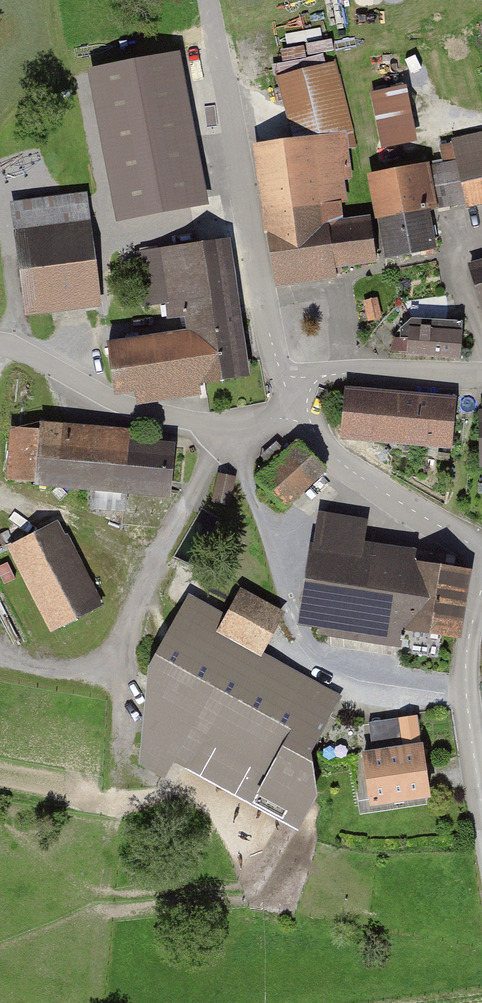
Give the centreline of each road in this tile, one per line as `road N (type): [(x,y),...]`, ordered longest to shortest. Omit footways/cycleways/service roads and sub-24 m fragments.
road 1 (unclassified): [(209,0),(265,298),(296,401)]
road 2 (unclassified): [(0,342),(94,397),(206,434),(240,435),(282,417),(296,401)]
road 3 (unclassified): [(296,401),(321,446),(469,539),(481,557)]
road 4 (unclassified): [(481,593),(468,653),(481,801)]
road 5 (unclassified): [(296,401),(316,382),(346,372),(481,375)]

